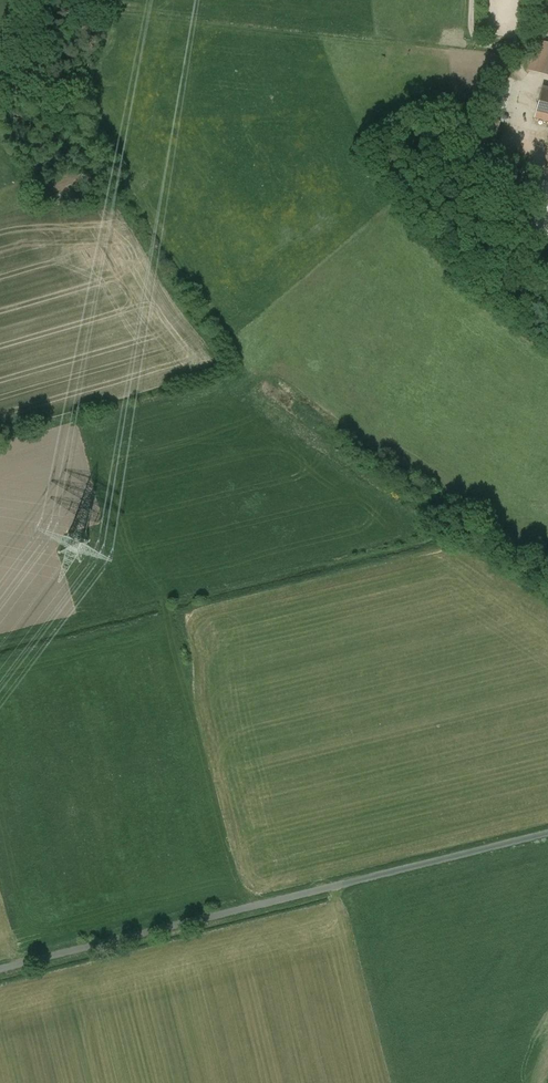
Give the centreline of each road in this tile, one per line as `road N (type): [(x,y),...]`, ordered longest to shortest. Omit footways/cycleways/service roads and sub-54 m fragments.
road 1 (unclassified): [(547,832),(0,967)]

